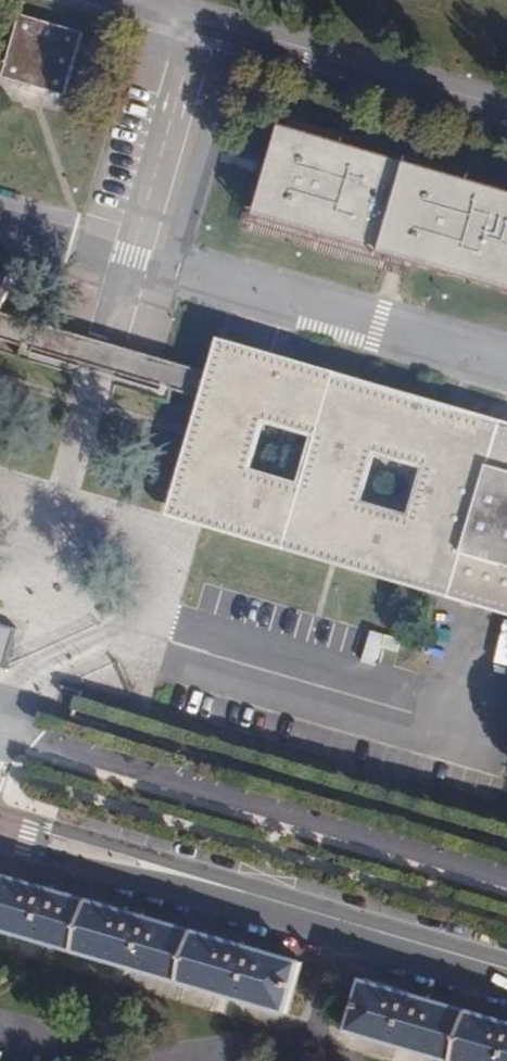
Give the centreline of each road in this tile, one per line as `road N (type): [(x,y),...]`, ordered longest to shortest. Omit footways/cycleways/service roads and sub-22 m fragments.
road 1 (primary): [(506,972),(202,882)]
road 2 (primary): [(202,882),(0,811)]
road 3 (primary): [(0,845),(141,877),(202,882)]

